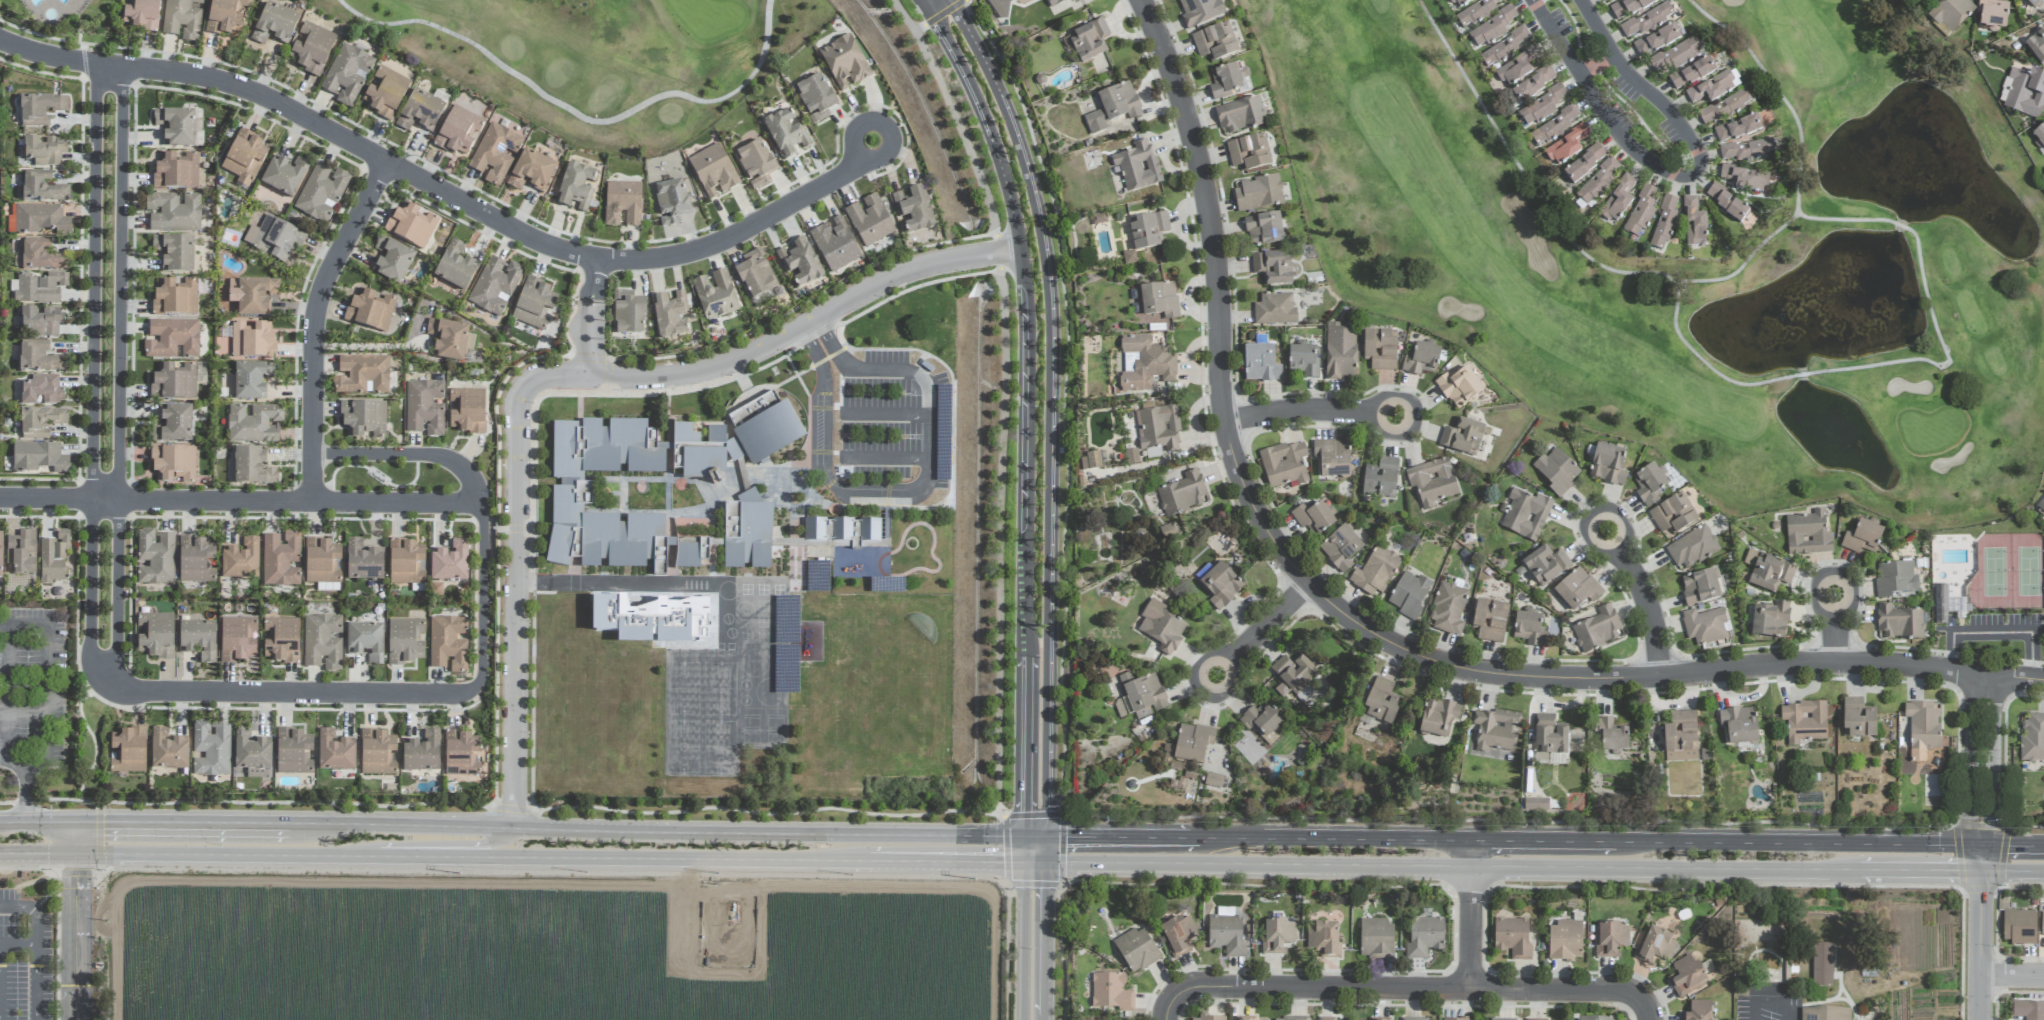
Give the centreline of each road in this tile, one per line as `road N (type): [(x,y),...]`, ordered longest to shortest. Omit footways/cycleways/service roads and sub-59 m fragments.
road 1 (residential): [(1986,675),(1838,662),(1516,679),(1409,651),(1308,587),(1260,518),(1236,458),(1223,392),(1210,210),(1183,102),(1142,0)]
road 2 (residential): [(860,155),(846,172),(705,247),(645,260),(593,258),(542,244),(242,87),(67,60),(0,40)]
road 3 (residential): [(105,487),(117,480),(122,87),(108,77),(95,87),(91,479),(105,487)]
road 4 (tertiary): [(927,7),(982,114),(1019,248),(1026,836)]
road 5 (secondary): [(1044,863),(1852,870)]
road 6 (secondary): [(1045,836),(307,824)]
road 7 (residential): [(511,828),(521,393),(546,374),(696,369),(746,354),(805,321)]
road 8 (tertiary): [(1045,836),(1045,245)]
road 9 (residential): [(1176,994),(1198,987),(1623,992),(1650,1010)]
road 10 (residential): [(1534,0),(1625,141),(1678,176),(1698,173),(1700,150),(1623,67),(1584,0)]
road 11 (secondary): [(468,858),(867,861)]
road 12 (residential): [(481,502),(105,497)]
road 13 (secondary): [(0,853),(369,857)]
road 14 (residential): [(470,690),(138,693),(108,683)]
road 15 (secondary): [(1981,845),(1625,843)]
road 16 (residential): [(311,498),(314,317),(328,269),(385,162)]
road 17 (tertiary): [(1045,245),(997,91),(947,0)]
road 18 (secondary): [(1473,842),(1209,839)]
road 19 (secondary): [(307,824),(75,821)]
road 20 (residential): [(805,321),(899,271),(1019,248)]
road 21 (secondary): [(319,856),(382,845),(495,843),(511,828)]
road 22 (residential): [(1228,423),(1308,410),(1423,420)]
road 23 (residential): [(311,454),(442,455),(471,473),(481,502)]
road 24 (residential): [(470,690),(481,672),(481,502)]
road 25 (residential): [(108,683),(105,497)]
road 26 (tertiary): [(1026,836),(1022,1019)]
road 27 (residential): [(1661,677),(1653,615),(1598,514)]
road 28 (secondary): [(867,861),(1044,863)]
road 29 (residential): [(1981,845),(1986,675)]
road 30 (residential): [(75,1019),(75,853)]
road 31 (secondary): [(1209,839),(1045,836)]
road 32 (tertiary): [(1043,1019),(1044,863)]
road 33 (secondary): [(1625,843),(1473,842)]
road 34 (residential): [(1308,587),(1201,693)]
road 35 (residential): [(1980,1019),(1981,870)]
road 36 (secondary): [(1852,870),(1981,870)]
road 37 (residential): [(1473,990),(1472,868)]
road 38 (residential): [(854,146),(874,159),(886,153),(891,136),(867,121),(854,146)]

